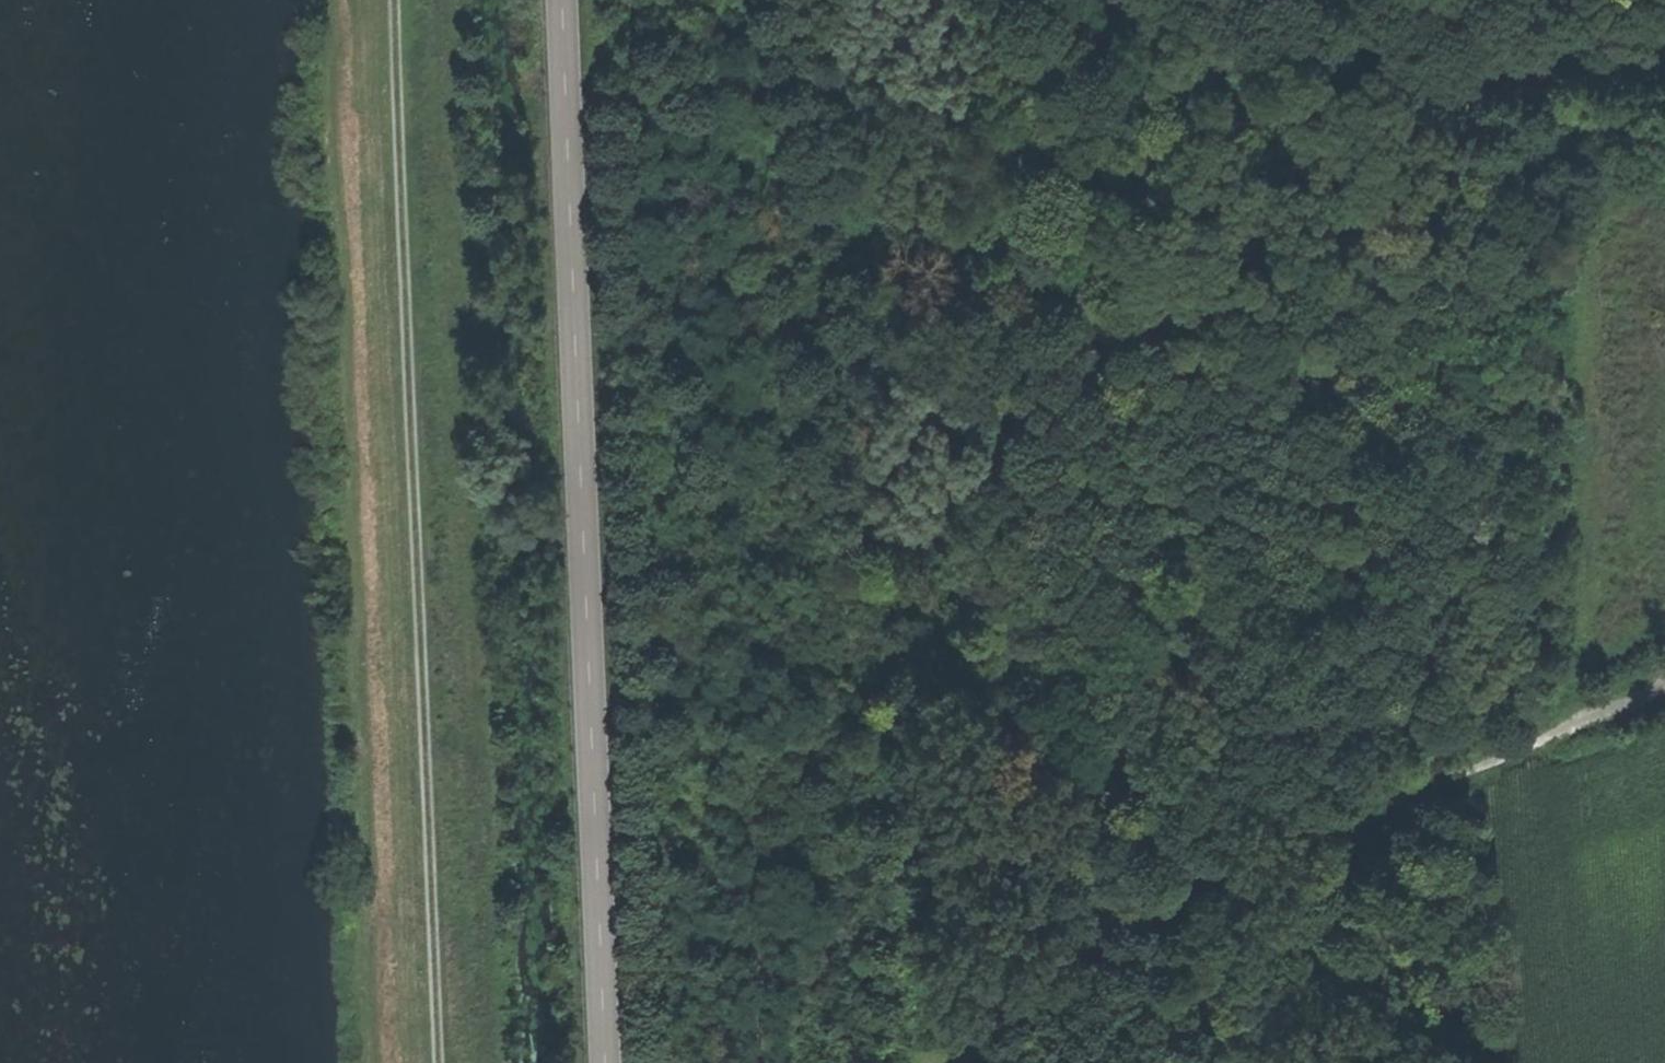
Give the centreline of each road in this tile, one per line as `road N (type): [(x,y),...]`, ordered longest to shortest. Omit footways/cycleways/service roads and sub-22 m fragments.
road 1 (tertiary): [(611,1062),(568,0)]
road 2 (track): [(394,0),(432,1062)]
road 3 (track): [(1427,92),(1664,135)]
road 4 (track): [(1664,54),(1427,92)]

